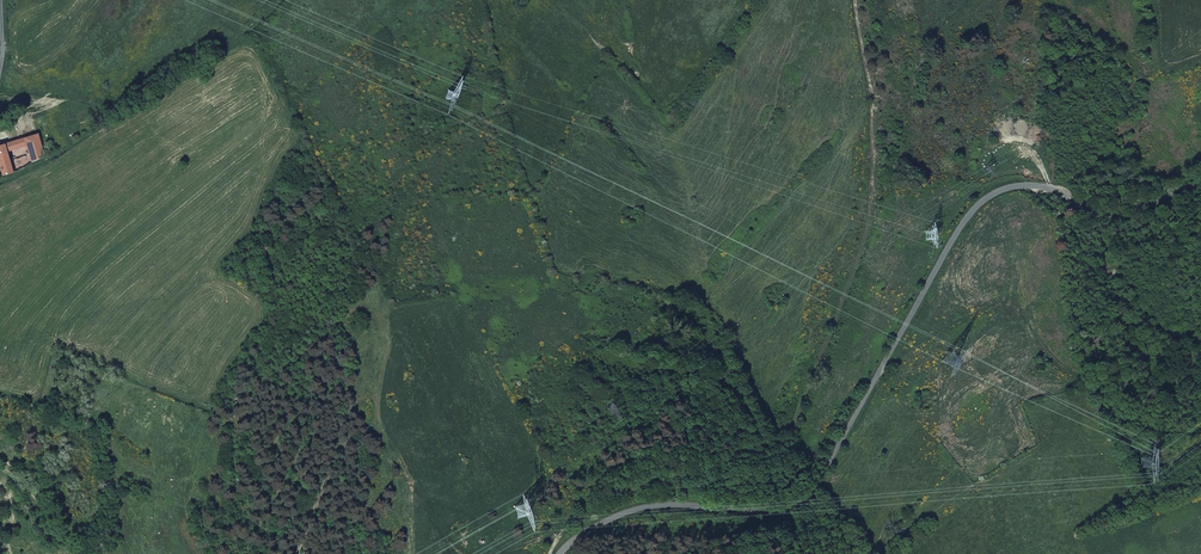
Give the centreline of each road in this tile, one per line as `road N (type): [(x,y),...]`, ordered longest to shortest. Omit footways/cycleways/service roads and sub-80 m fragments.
road 1 (residential): [(559,553),(638,507),(759,509),(819,485),(962,227),(994,194),(1038,185),(1116,217),(1200,181)]
road 2 (track): [(551,553),(574,515),(621,478),(675,461),(753,468),(787,438),(866,240),(873,148),(855,0)]

